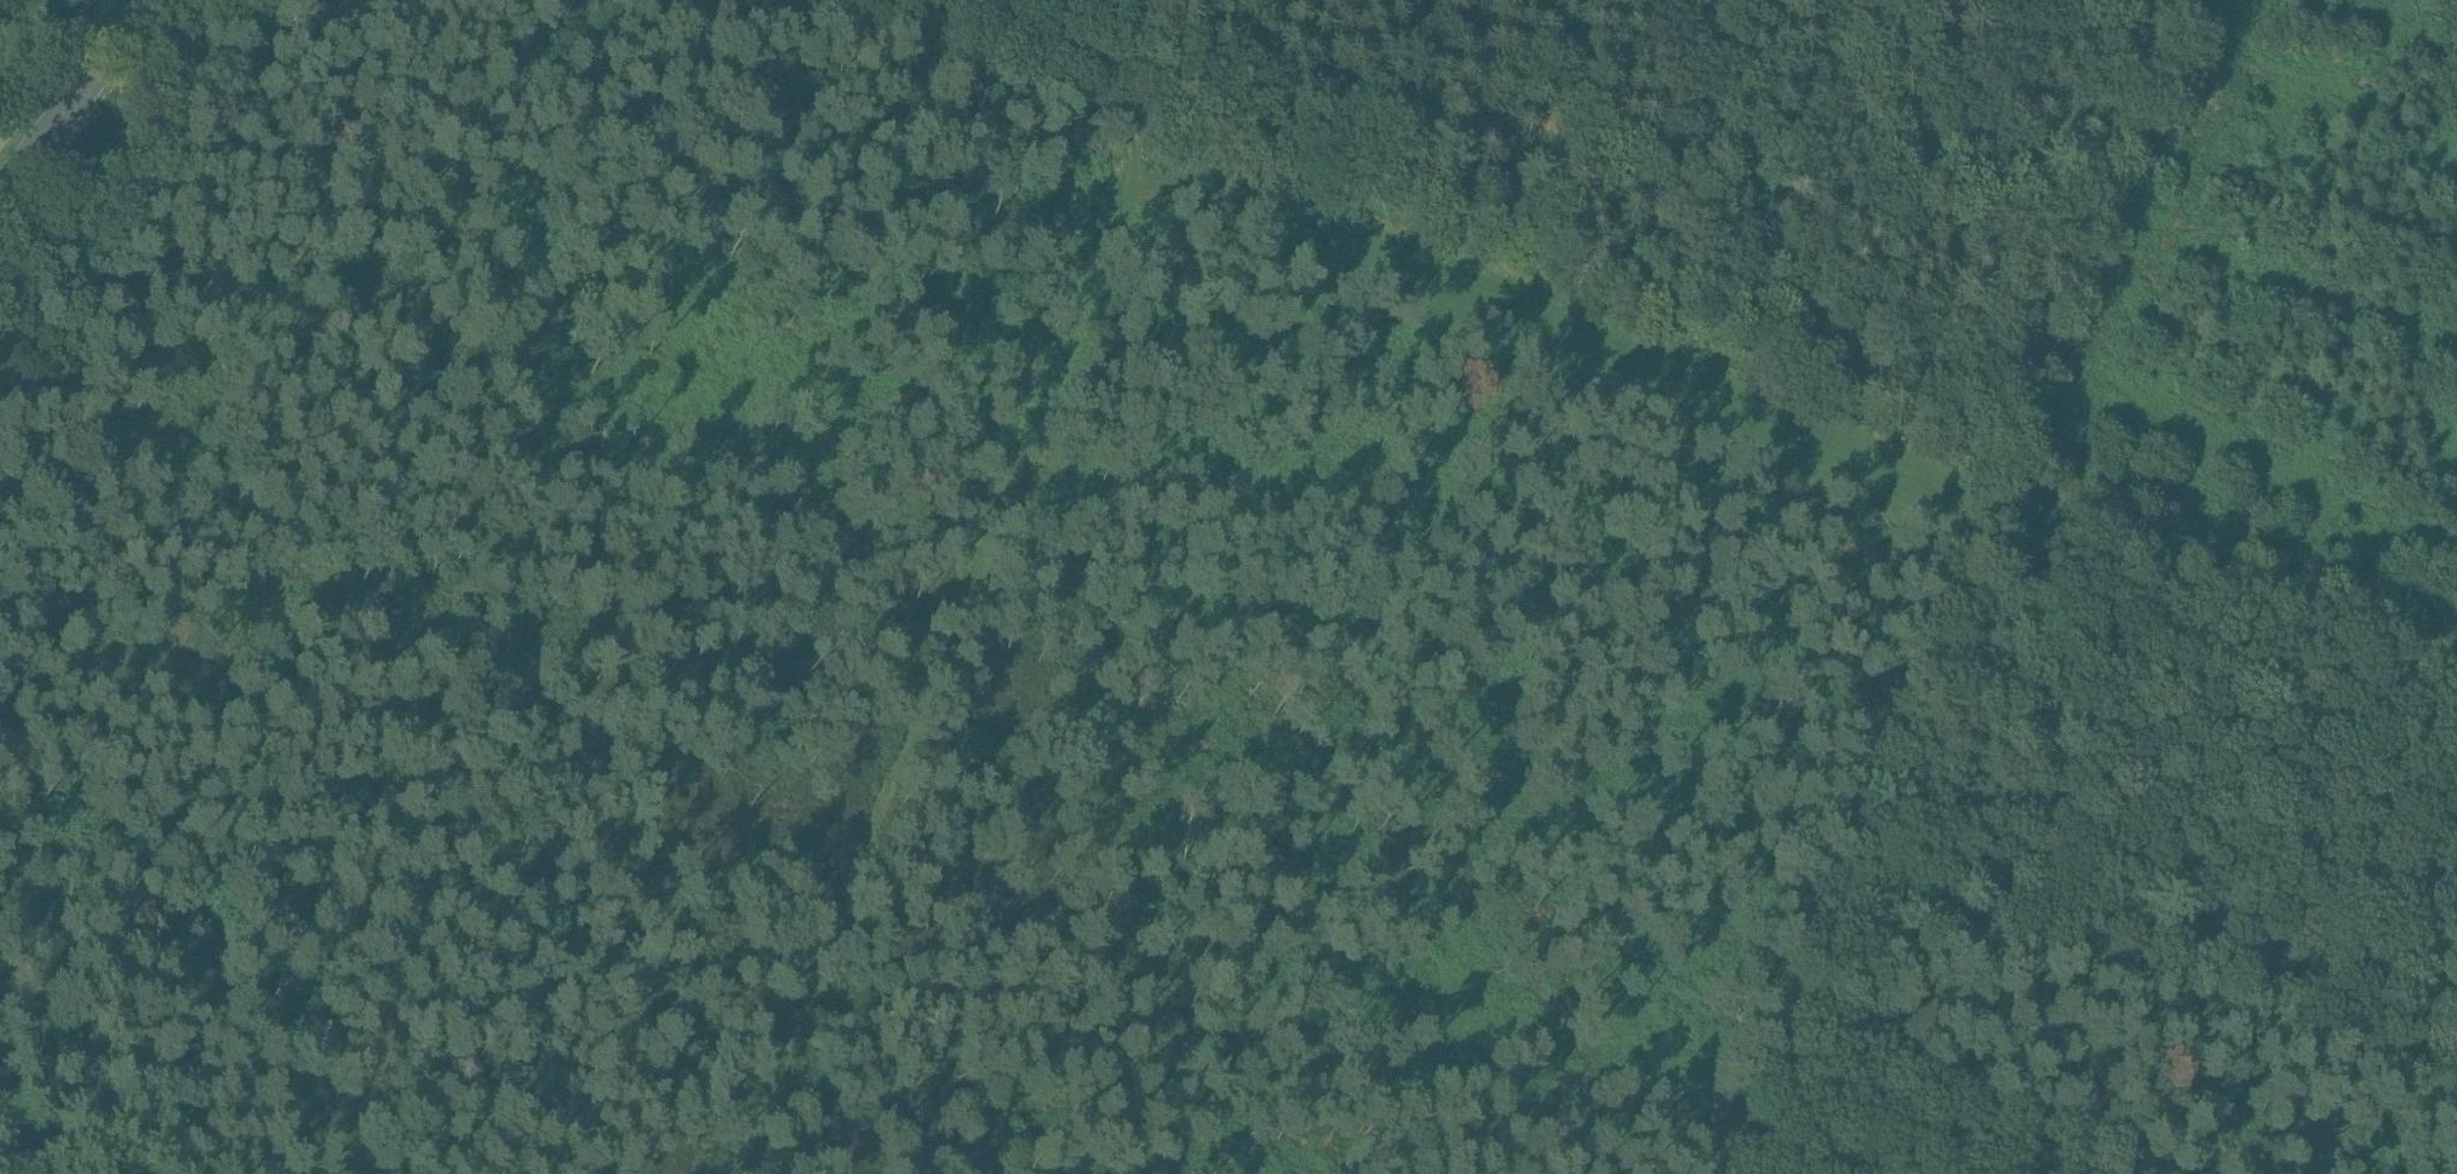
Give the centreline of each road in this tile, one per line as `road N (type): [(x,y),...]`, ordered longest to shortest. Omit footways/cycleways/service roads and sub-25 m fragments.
road 1 (track): [(1972,441),(1669,1173)]
road 2 (track): [(1972,441),(2456,633)]
road 3 (track): [(2144,0),(1972,441)]
road 4 (secondary): [(0,225),(170,0)]

